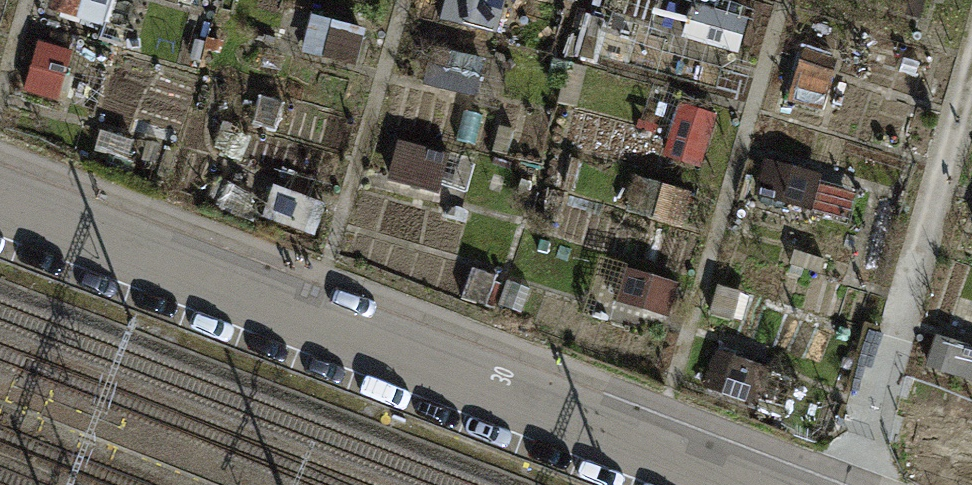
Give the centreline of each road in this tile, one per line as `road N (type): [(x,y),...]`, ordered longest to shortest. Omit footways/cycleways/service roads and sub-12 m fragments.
road 1 (unclassified): [(741,484),(0,207)]

